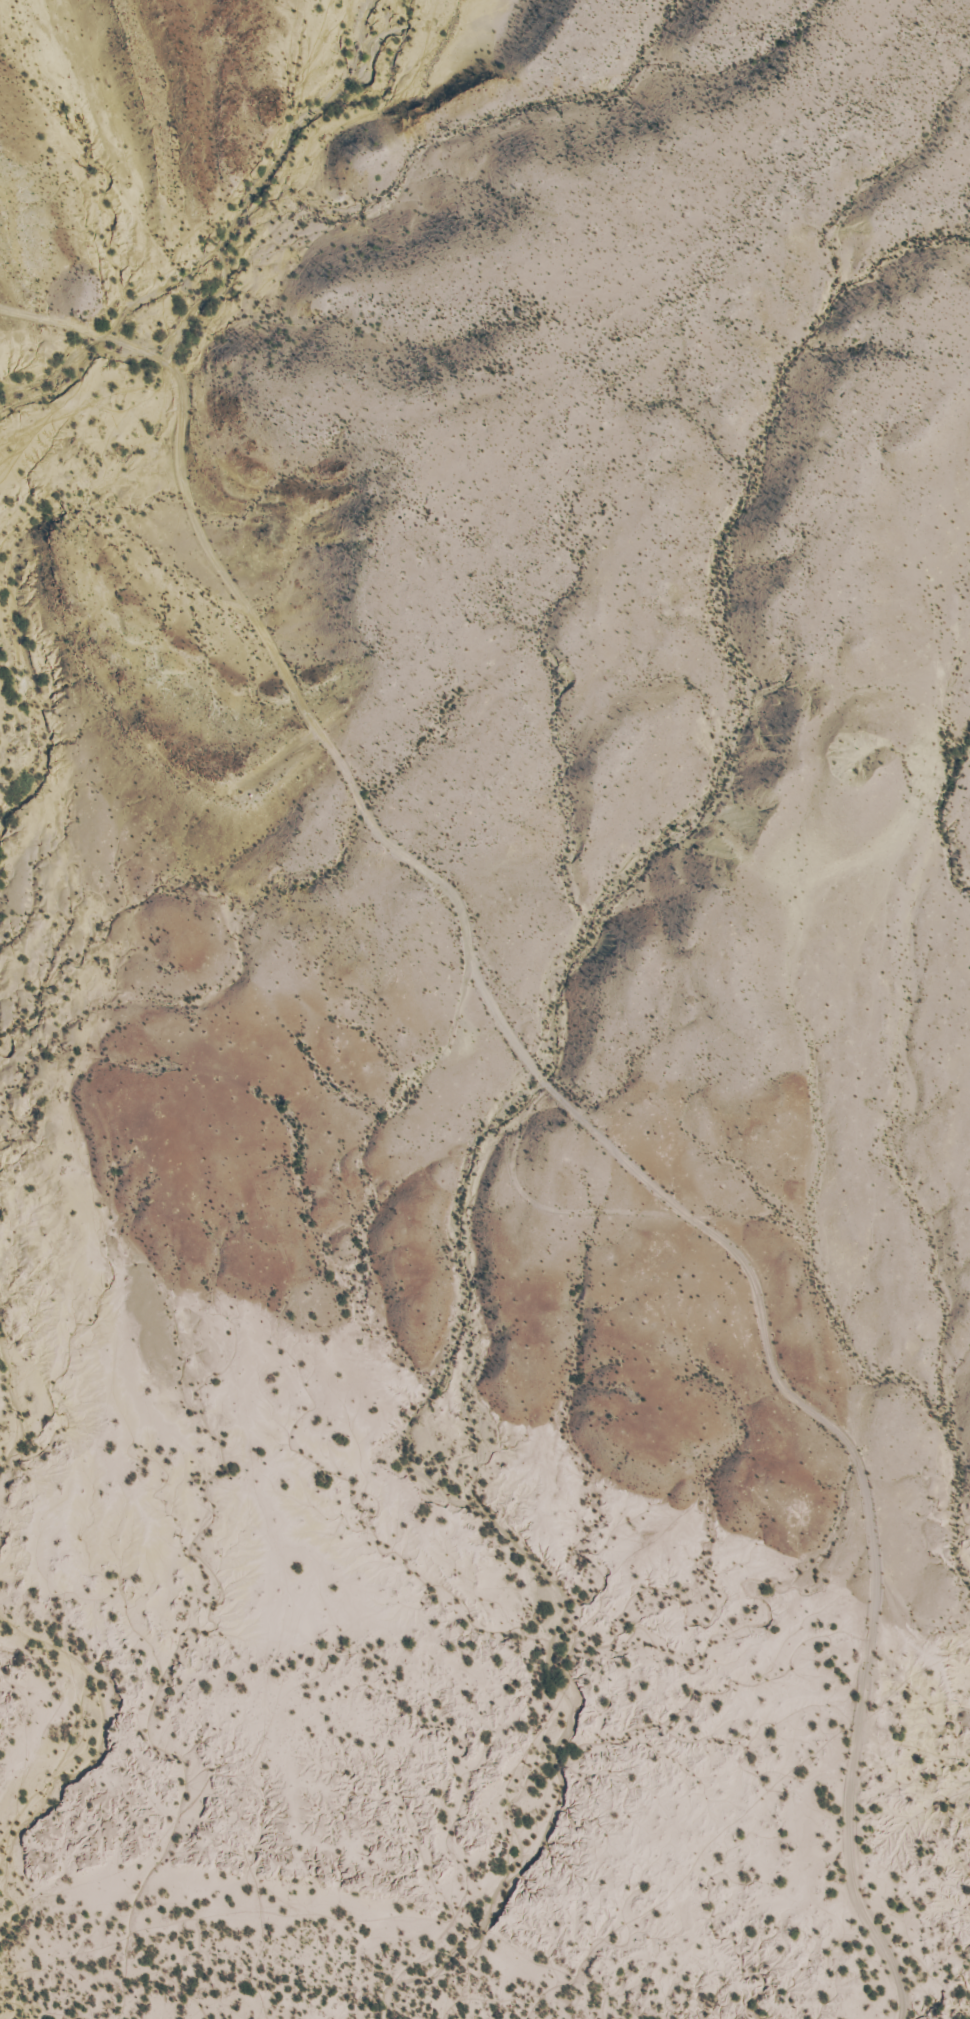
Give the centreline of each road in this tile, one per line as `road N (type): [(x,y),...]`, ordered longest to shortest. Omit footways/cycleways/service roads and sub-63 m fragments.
road 1 (track): [(896,2018),(905,1995),(861,1908),(851,1862),(847,1779),(874,1546),(846,1434),(784,1383),(753,1267),(528,1054),(477,966),(455,885),(387,838),(217,558),(180,468),(182,379),(171,353),(0,300)]

